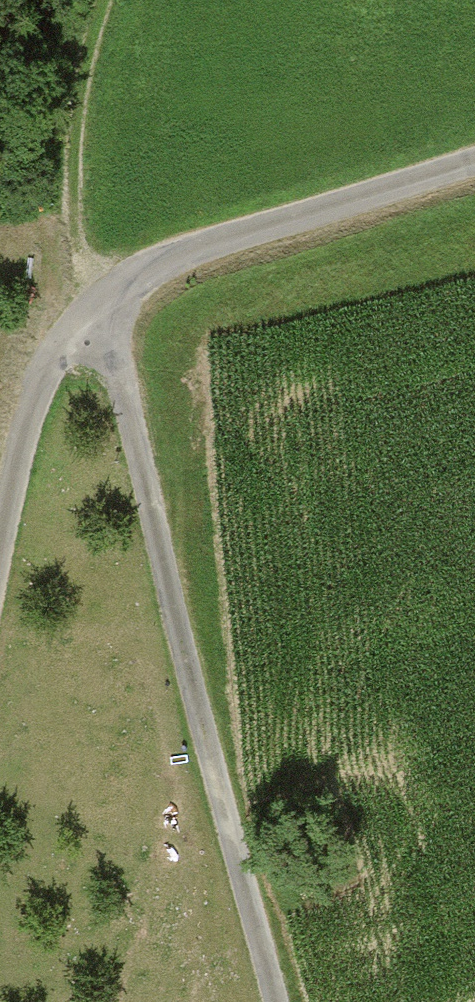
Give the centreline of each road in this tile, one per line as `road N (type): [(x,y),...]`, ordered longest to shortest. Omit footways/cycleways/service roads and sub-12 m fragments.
road 1 (unclassified): [(262,1001),(95,303)]
road 2 (track): [(474,162),(166,261),(95,303),(46,355),(19,417),(0,520)]
road 3 (track): [(95,303),(72,246),(66,162),(98,0)]

